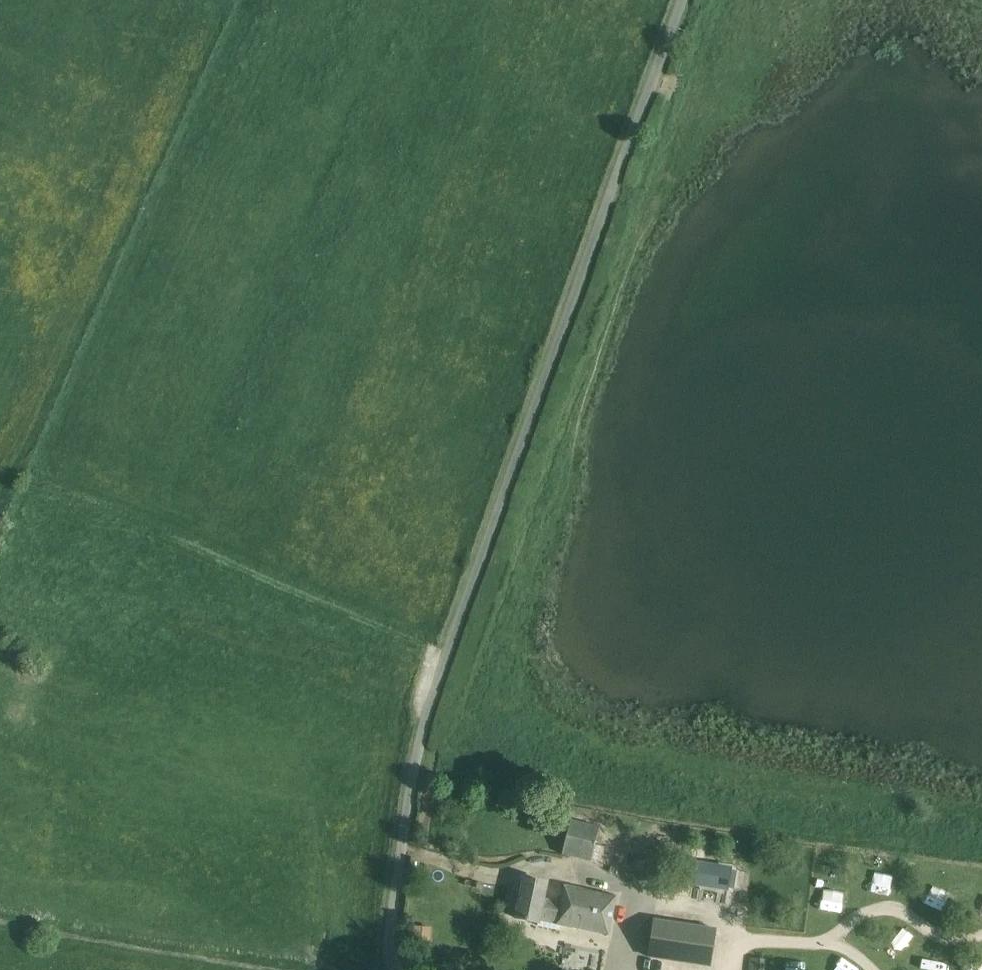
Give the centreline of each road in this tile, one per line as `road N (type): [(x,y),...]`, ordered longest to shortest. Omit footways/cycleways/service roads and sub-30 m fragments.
road 1 (unclassified): [(406,969),(390,937),(401,846),(448,636),(685,0)]

